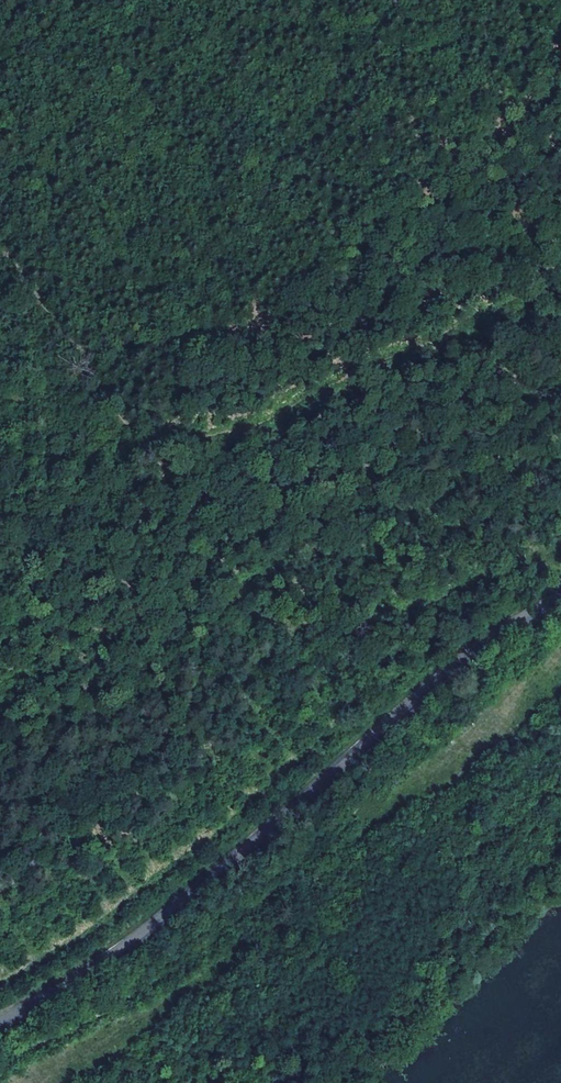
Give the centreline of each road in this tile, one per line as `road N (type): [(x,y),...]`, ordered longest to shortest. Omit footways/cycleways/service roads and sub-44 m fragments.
road 1 (tertiary): [(0,1020),(171,911),(467,664),(560,602)]
road 2 (track): [(560,295),(537,298),(274,429),(140,440)]

